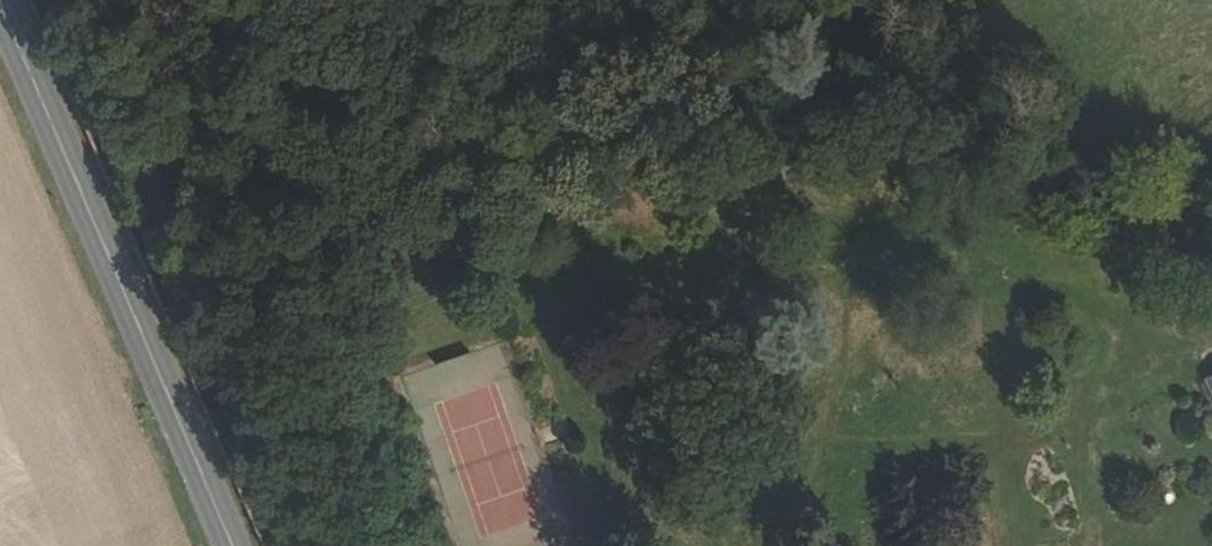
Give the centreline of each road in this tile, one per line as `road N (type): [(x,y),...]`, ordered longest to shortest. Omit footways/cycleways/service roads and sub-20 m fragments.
road 1 (secondary): [(228,545),(0,12)]

